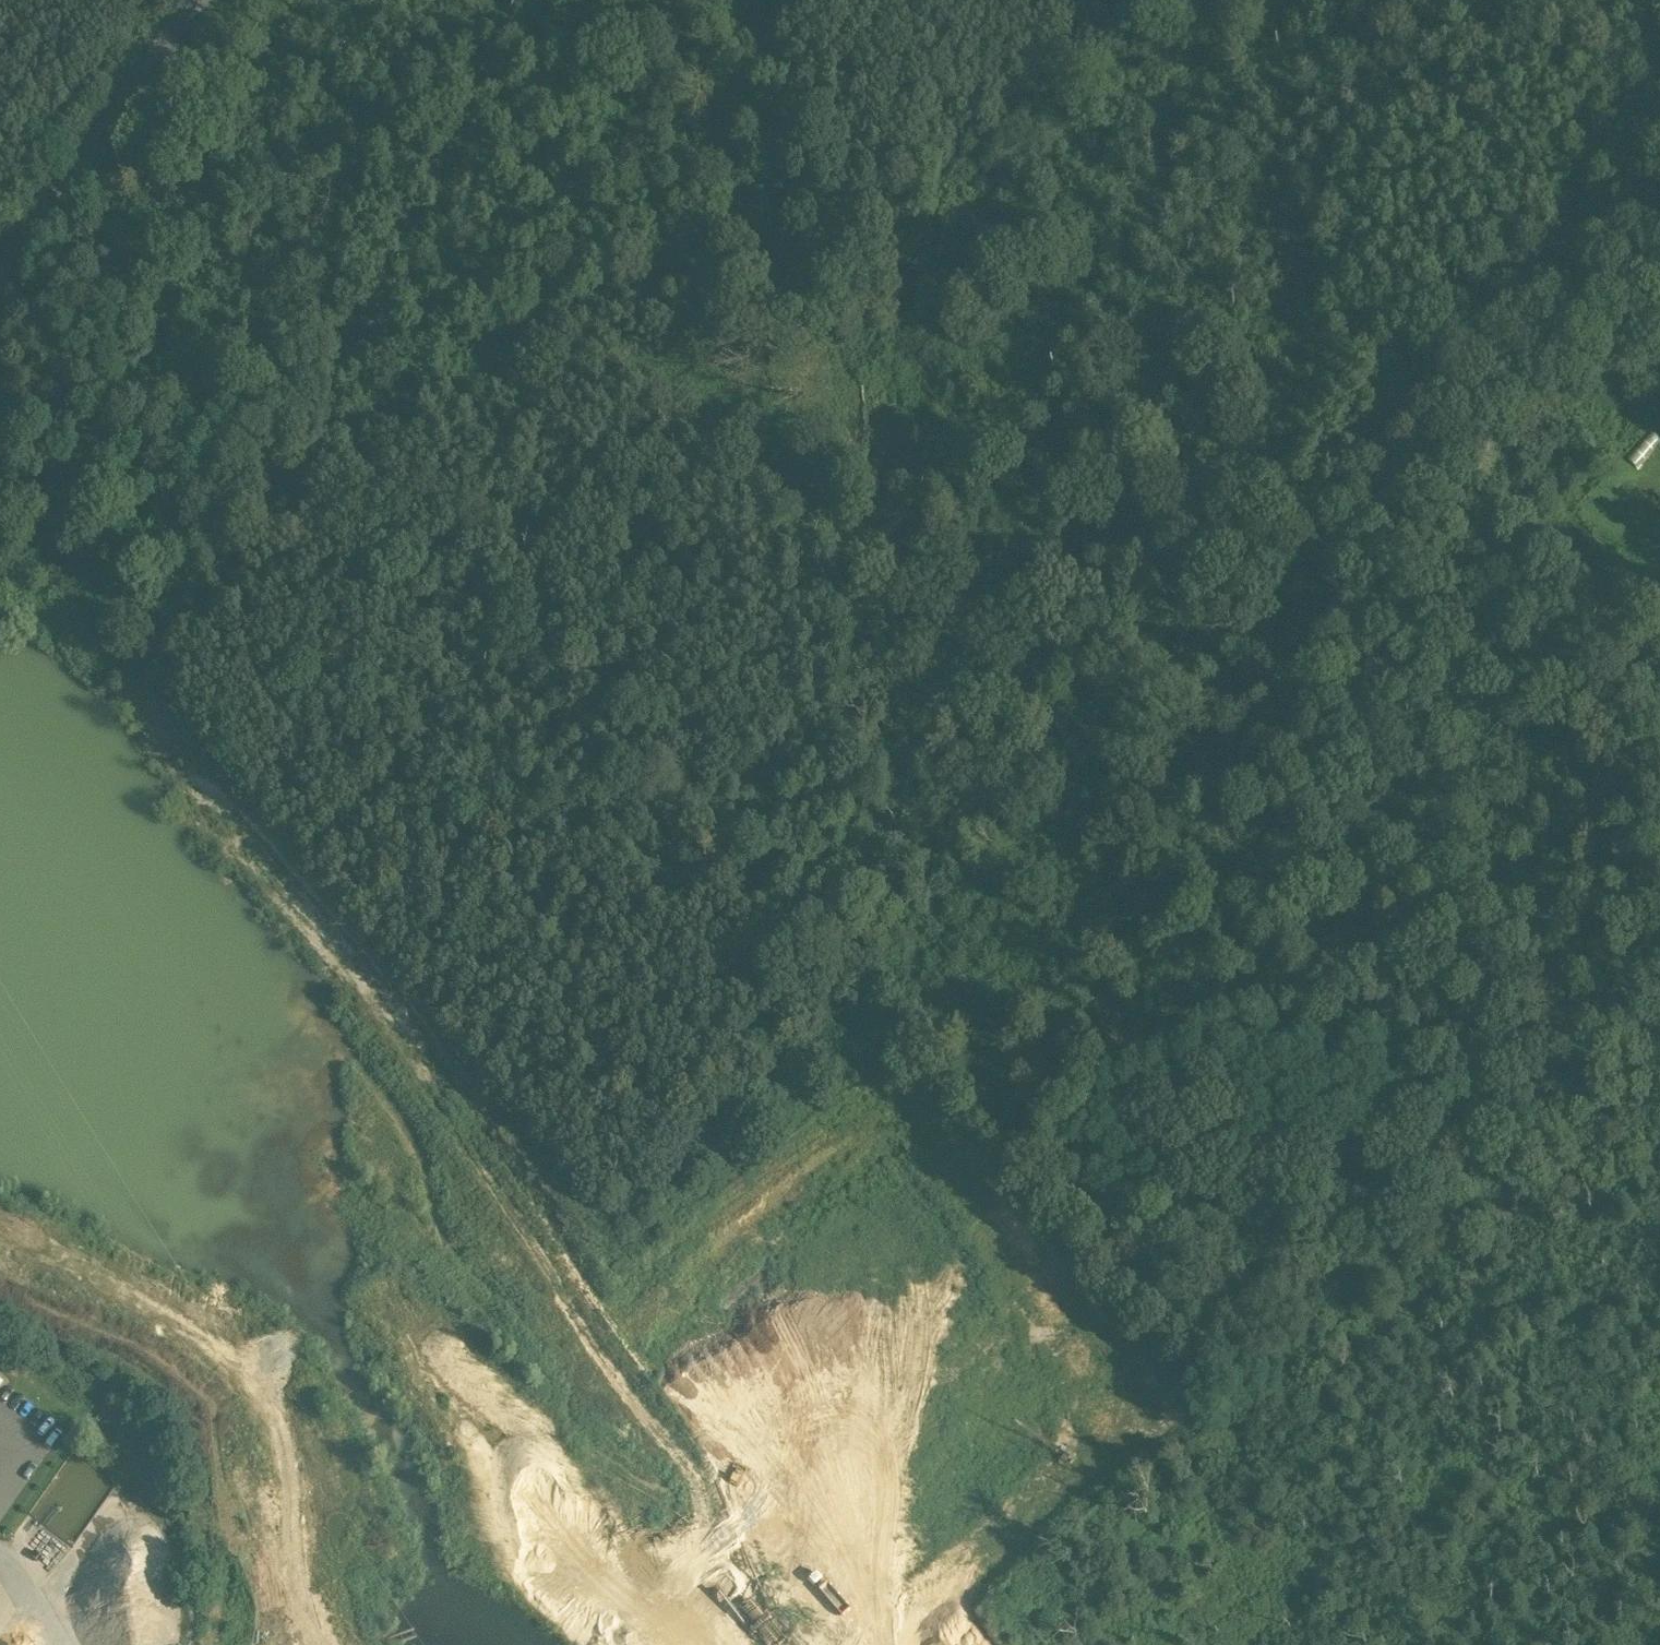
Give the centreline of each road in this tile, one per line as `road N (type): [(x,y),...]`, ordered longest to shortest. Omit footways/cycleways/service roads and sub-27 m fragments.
road 1 (track): [(1054,1190),(1659,785)]
road 2 (tertiary): [(201,0),(0,275)]

